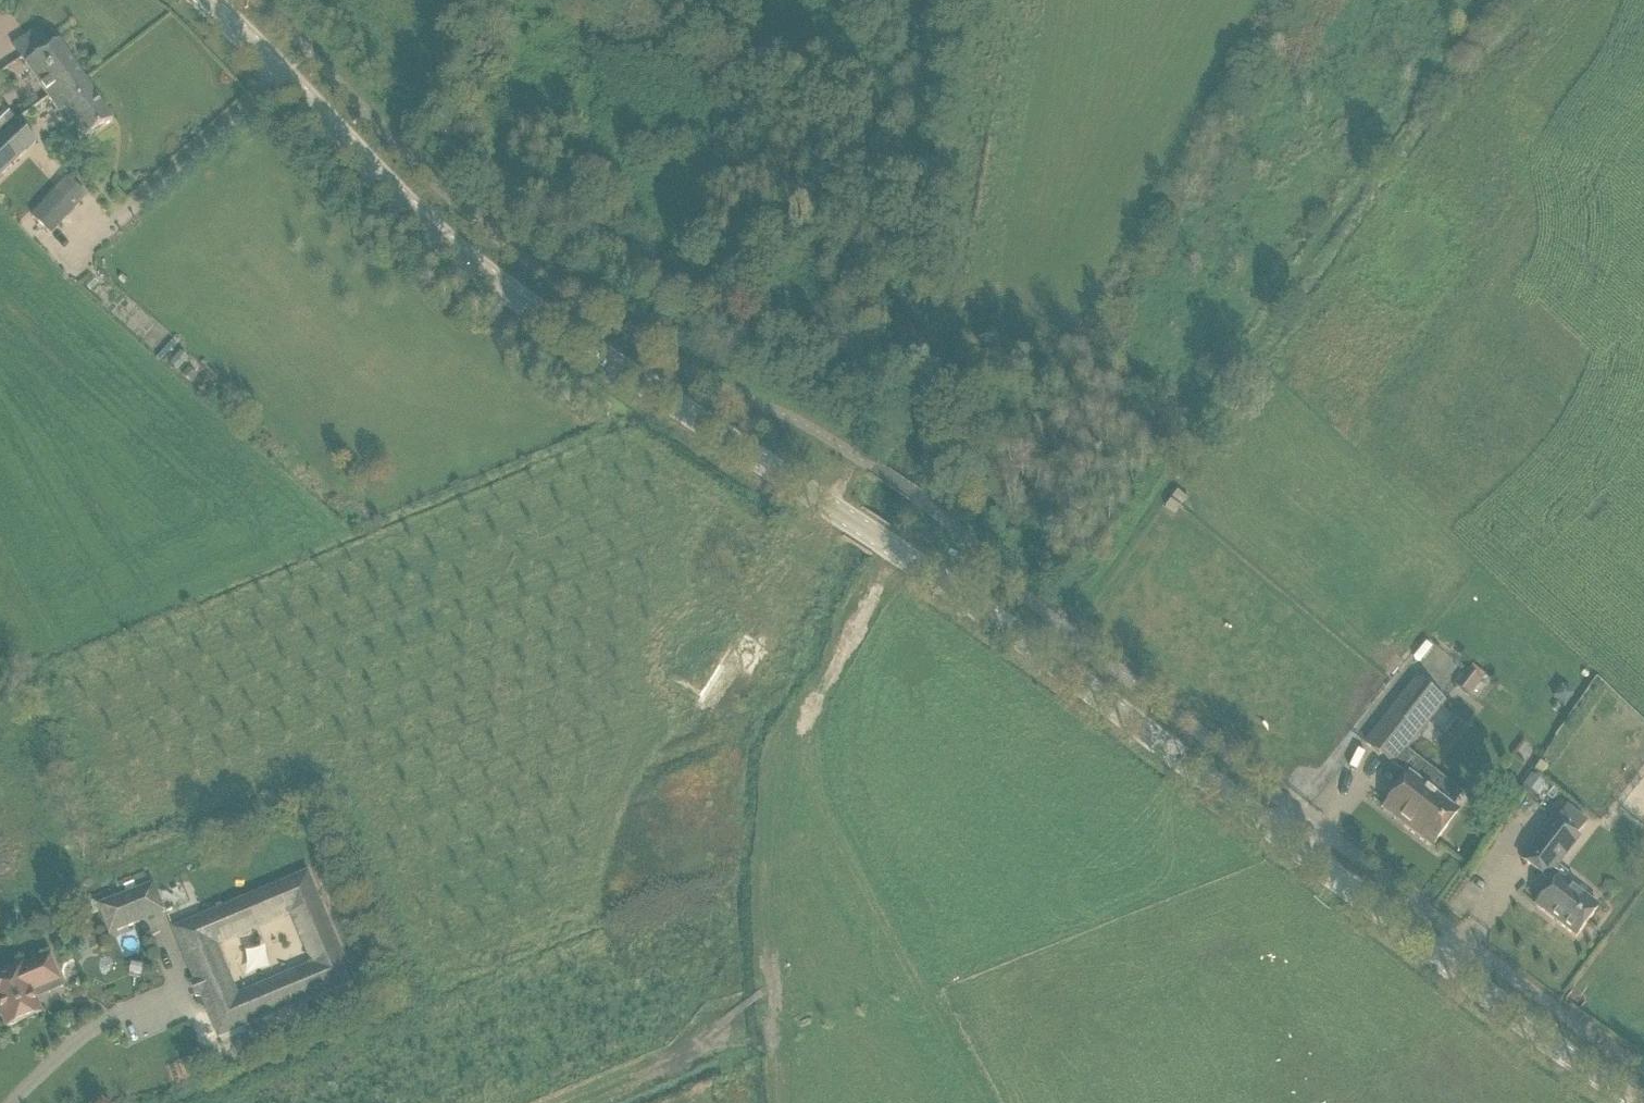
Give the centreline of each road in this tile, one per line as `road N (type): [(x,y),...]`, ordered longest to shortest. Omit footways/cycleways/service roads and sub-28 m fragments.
road 1 (tertiary): [(1643,1102),(1552,1045),(902,554),(491,278),(426,223),(210,0)]
road 2 (track): [(571,1102),(682,1056),(728,1017)]

